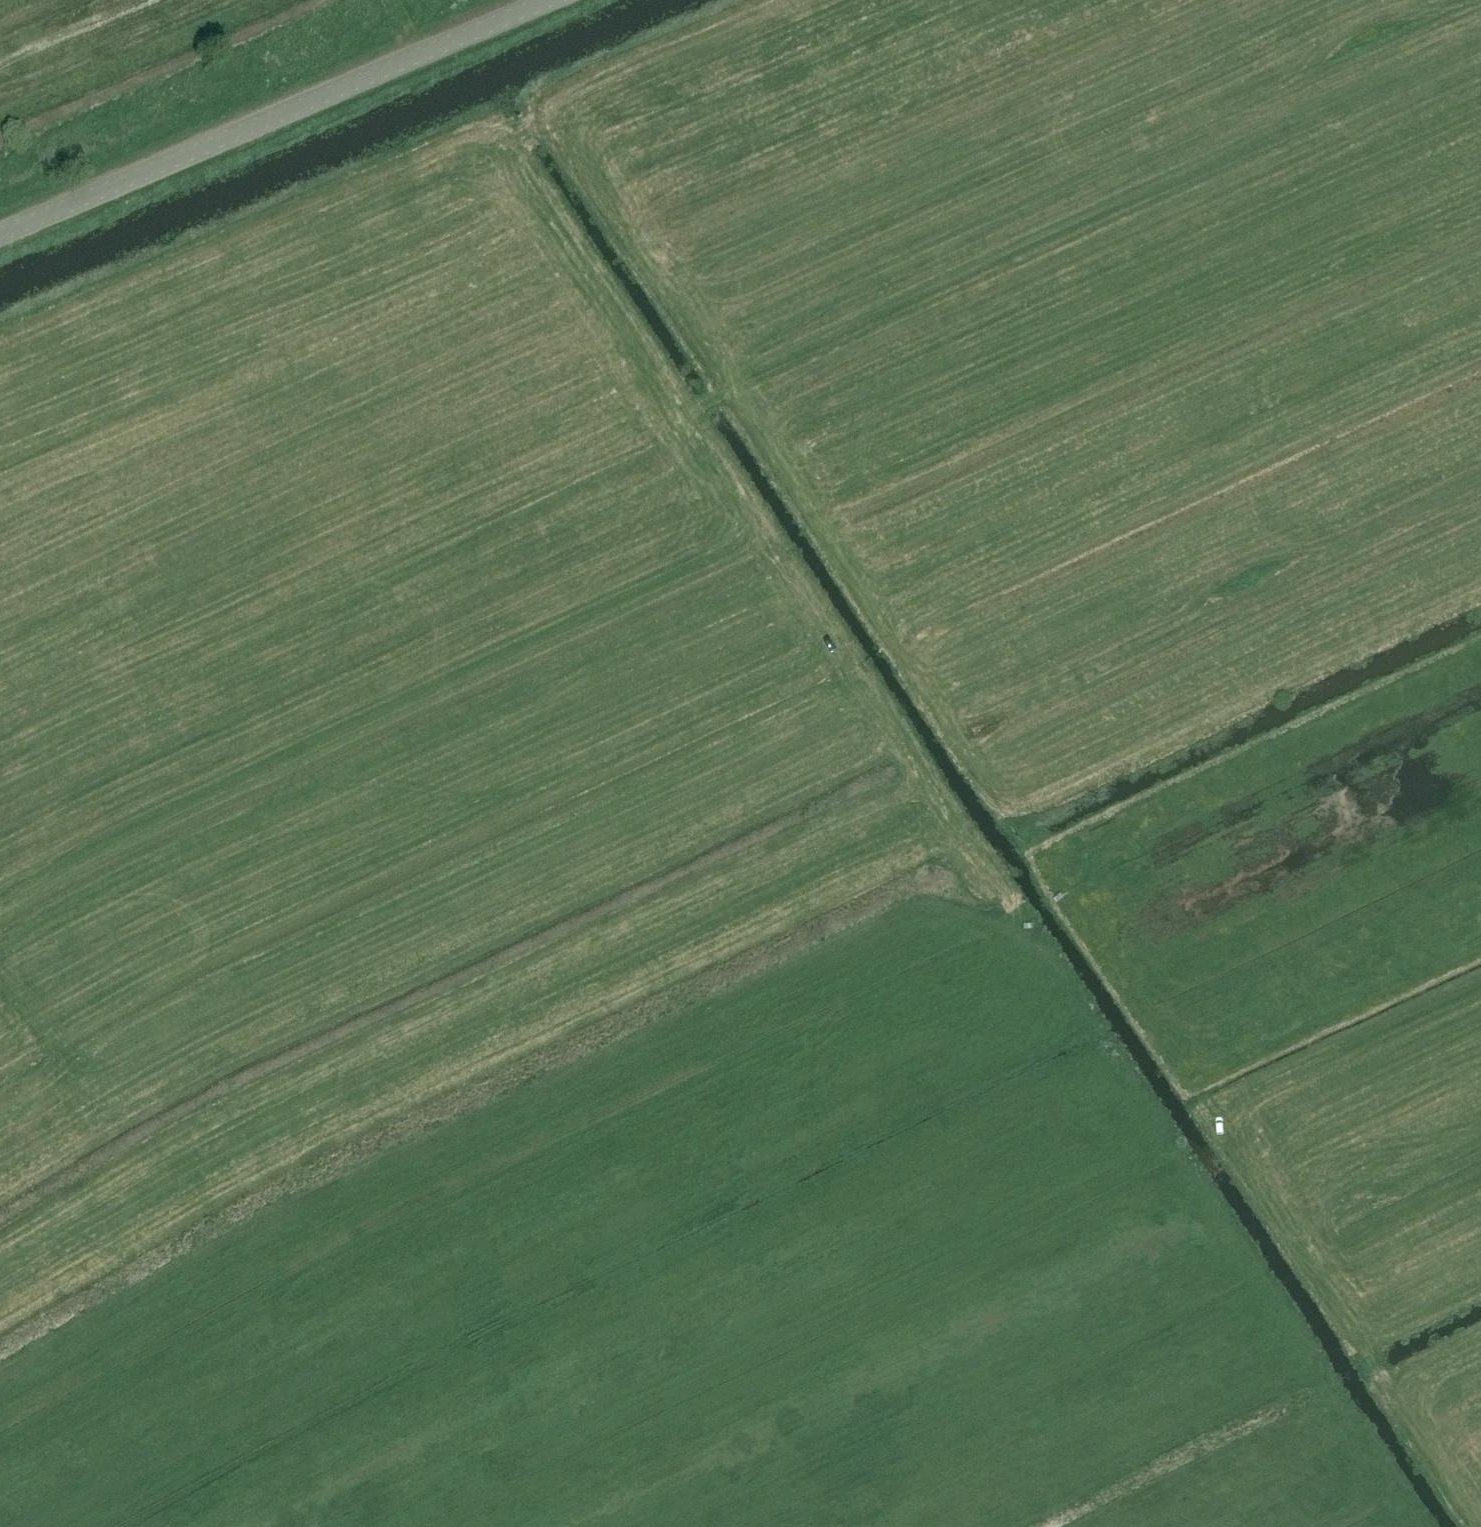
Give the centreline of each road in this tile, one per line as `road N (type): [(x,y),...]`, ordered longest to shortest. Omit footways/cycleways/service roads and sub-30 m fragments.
road 1 (unclassified): [(0,235),(548,0)]

